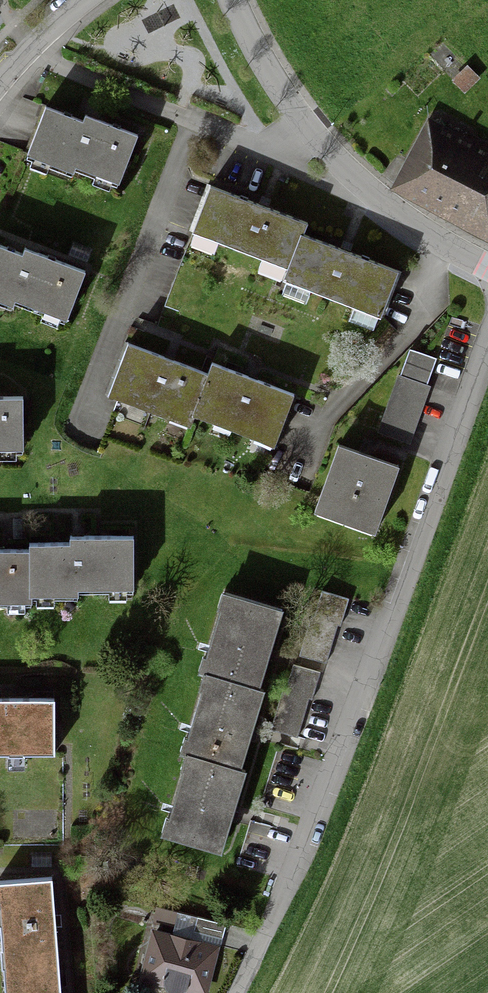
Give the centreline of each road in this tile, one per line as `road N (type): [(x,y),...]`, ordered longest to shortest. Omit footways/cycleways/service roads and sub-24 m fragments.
road 1 (residential): [(487,346),(238,992)]
road 2 (unclassified): [(316,137),(280,137),(165,104),(38,42)]
road 3 (residential): [(487,266),(374,194),(316,137)]
road 4 (residential): [(316,137),(232,0)]

